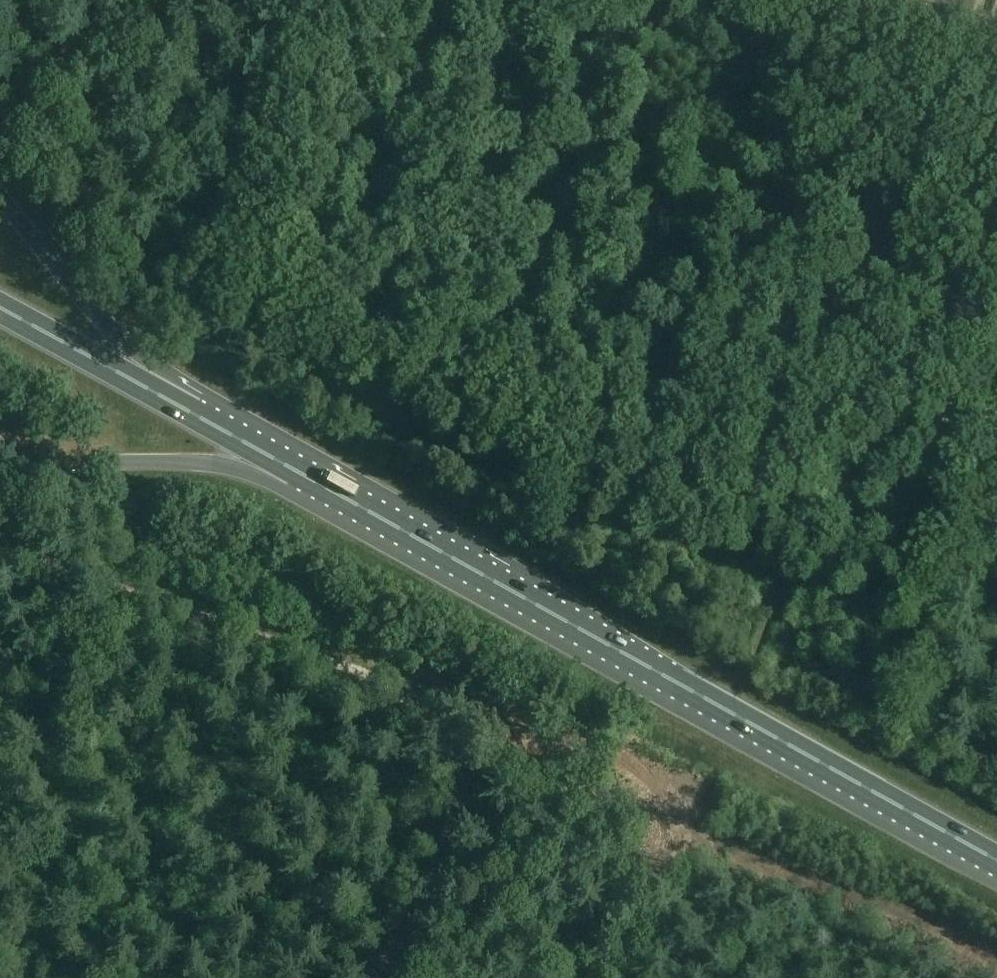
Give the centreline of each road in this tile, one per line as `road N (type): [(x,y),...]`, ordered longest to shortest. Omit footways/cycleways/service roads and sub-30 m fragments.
road 1 (trunk): [(996,862),(296,472)]
road 2 (track): [(461,778),(404,693),(0,549)]
road 3 (track): [(575,977),(556,959),(461,778),(387,977)]
road 4 (trunk): [(194,415),(0,308)]
road 5 (trunk): [(194,415),(110,327)]
road 6 (track): [(996,41),(882,0)]

